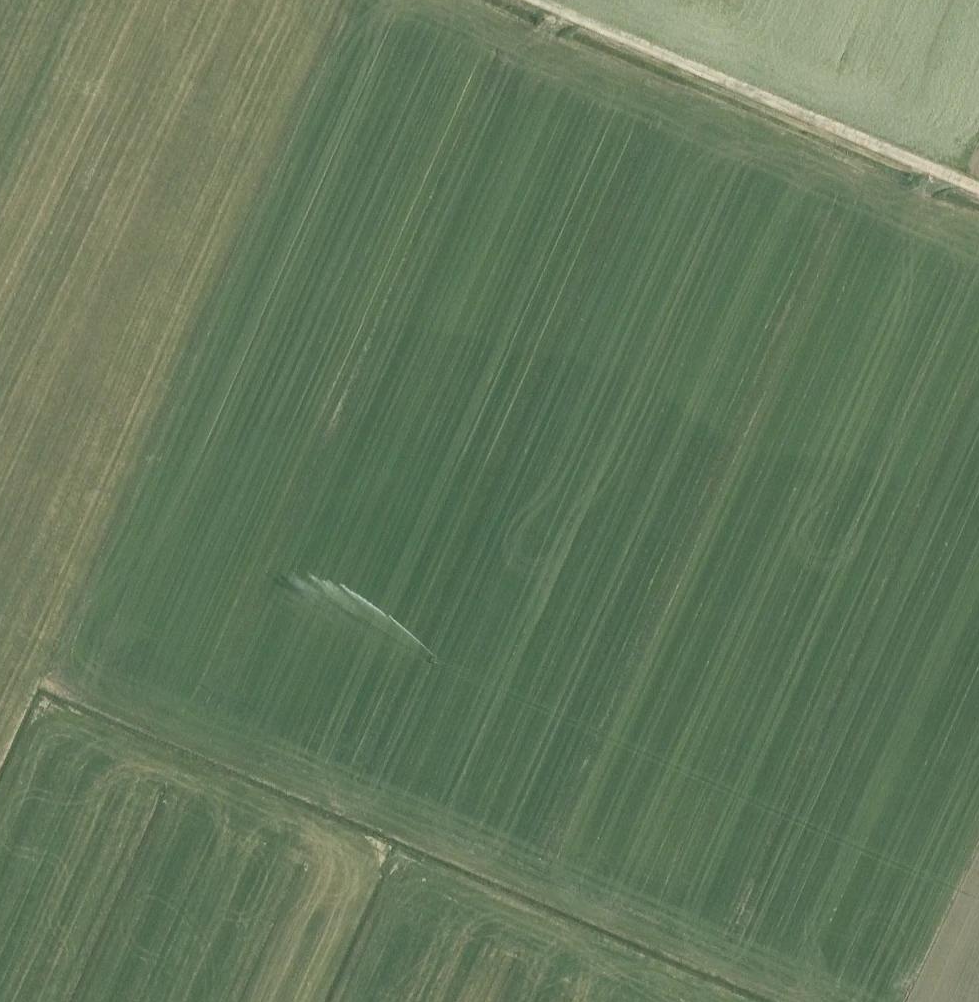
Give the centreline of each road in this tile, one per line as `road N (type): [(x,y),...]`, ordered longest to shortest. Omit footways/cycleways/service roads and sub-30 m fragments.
road 1 (track): [(978,189),(535,0)]

